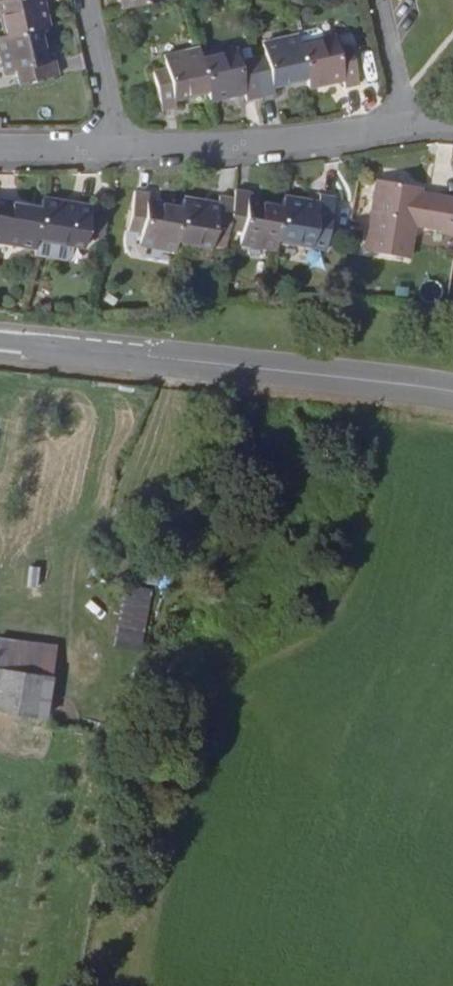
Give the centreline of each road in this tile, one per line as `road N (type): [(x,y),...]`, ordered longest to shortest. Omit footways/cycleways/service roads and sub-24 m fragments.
road 1 (tertiary): [(452,392),(0,338)]
road 2 (residential): [(116,153),(250,149),(403,122)]
road 3 (residential): [(116,153),(81,0)]
road 4 (residential): [(377,0),(403,122)]

